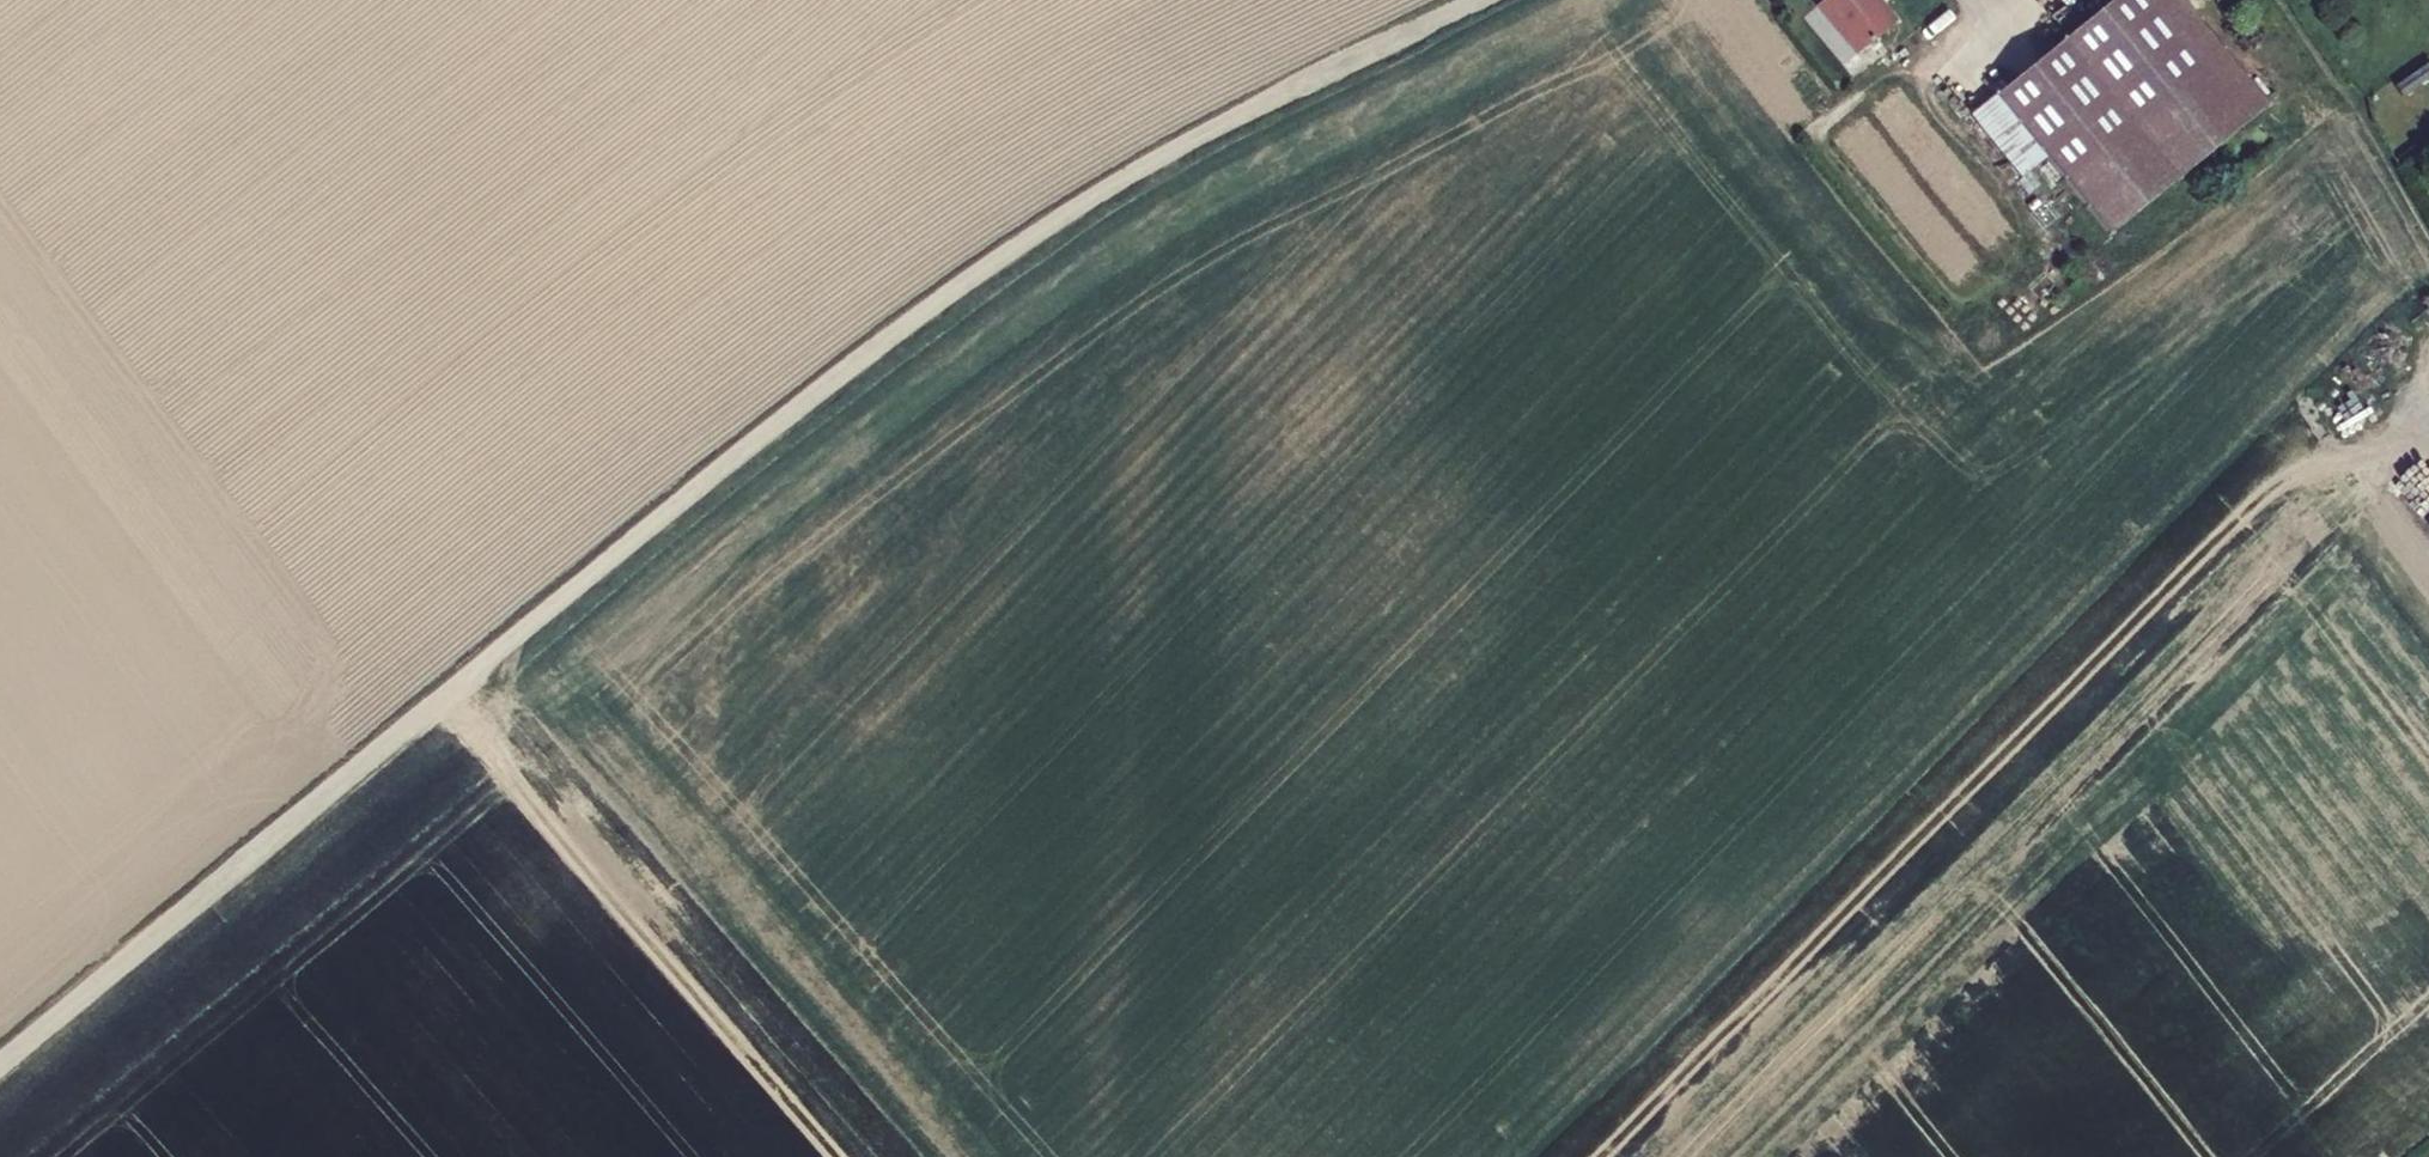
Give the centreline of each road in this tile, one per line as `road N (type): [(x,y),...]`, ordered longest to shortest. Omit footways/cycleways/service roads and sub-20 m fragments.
road 1 (track): [(2428,227),(2275,0)]

